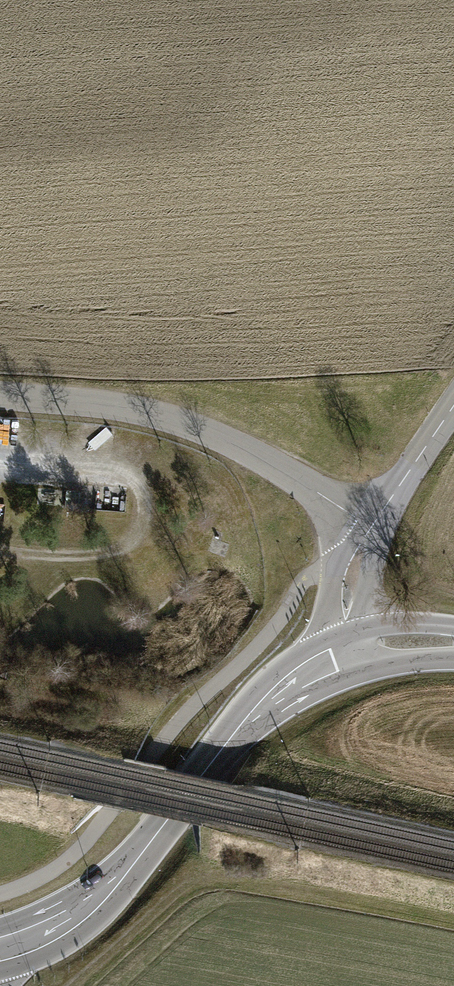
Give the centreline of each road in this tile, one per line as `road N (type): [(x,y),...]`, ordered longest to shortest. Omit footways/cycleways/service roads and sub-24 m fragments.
road 1 (primary): [(353,654),(283,694),(228,747),(129,875),(86,917),(31,949),(0,956)]
road 2 (track): [(453,922),(258,886),(197,888),(73,985)]
road 3 (tertiary): [(0,405),(134,415),(218,442),(293,475),(369,530)]
road 4 (tertiary): [(453,405),(369,530)]
road 5 (track): [(139,477),(79,465),(0,468)]
road 6 (tertiary): [(369,530),(346,592),(353,654)]

